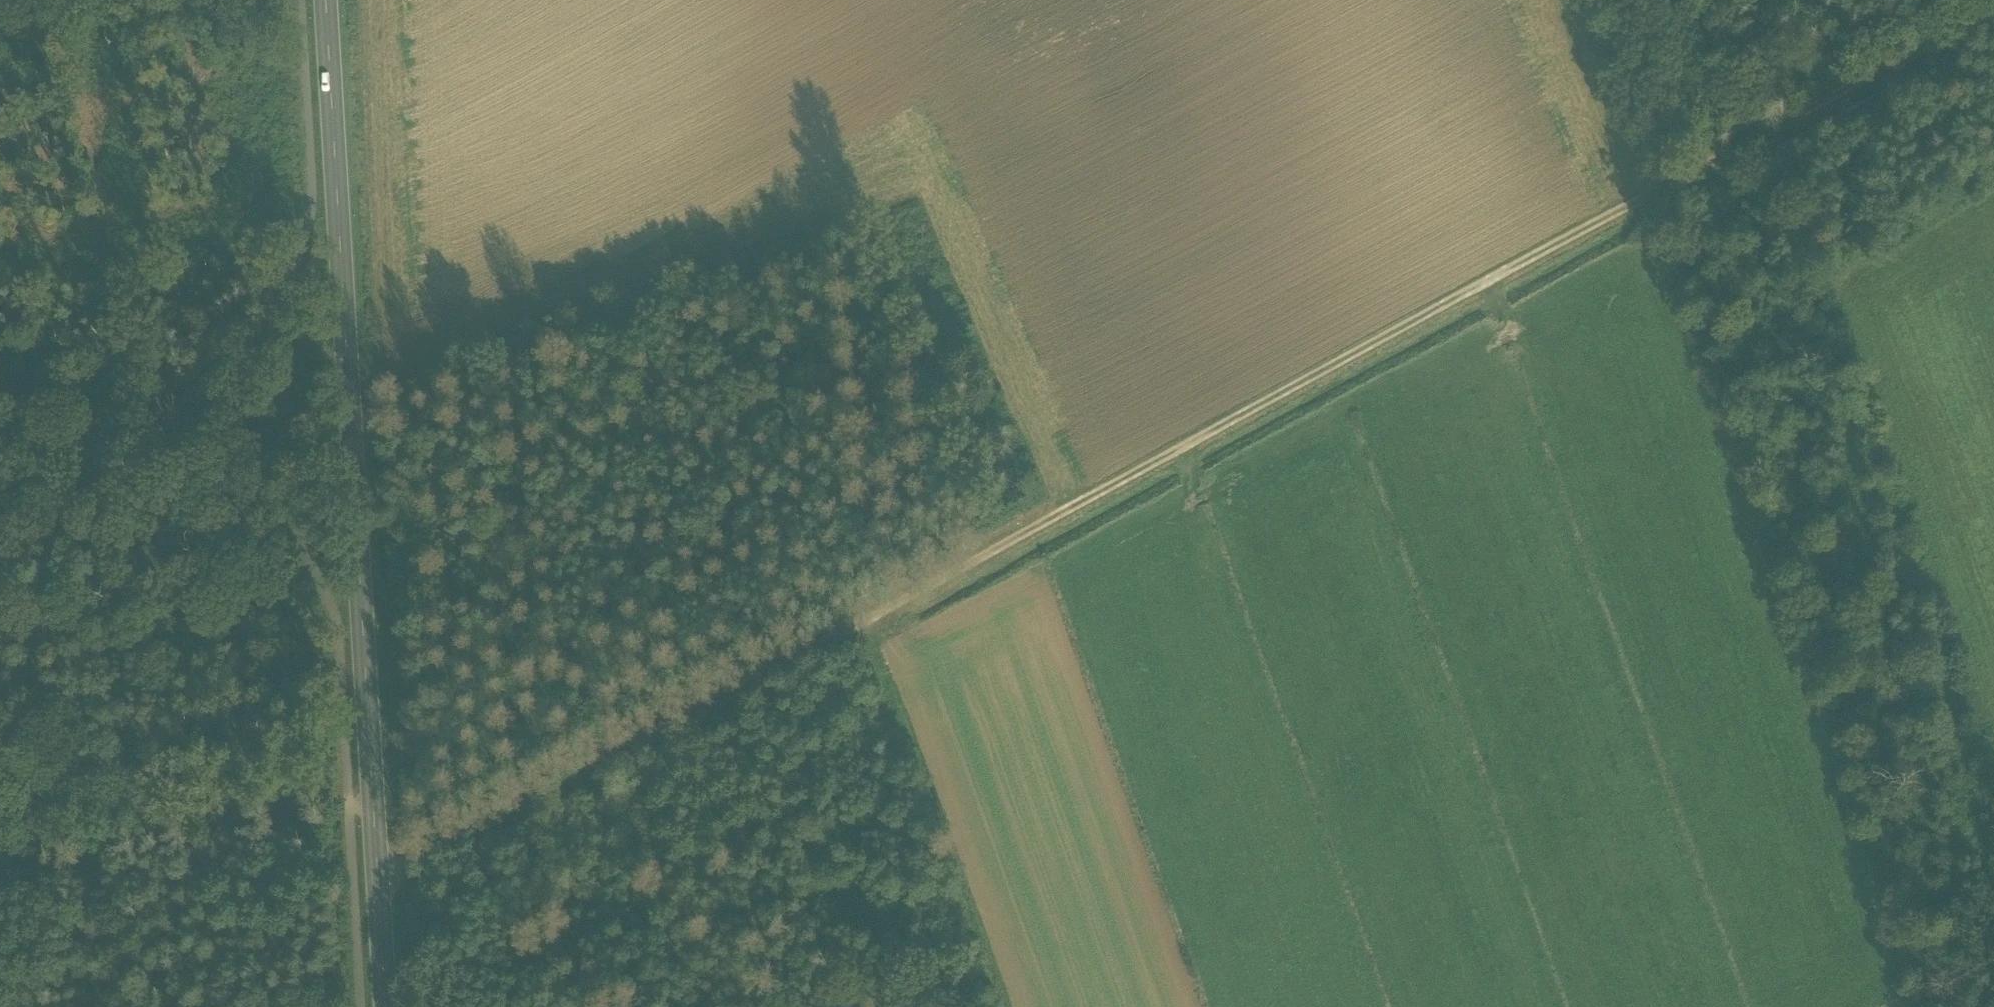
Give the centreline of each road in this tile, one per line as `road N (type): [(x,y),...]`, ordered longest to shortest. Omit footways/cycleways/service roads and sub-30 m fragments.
road 1 (track): [(1993,12),(379,881)]
road 2 (tertiary): [(326,0),(387,1006)]

